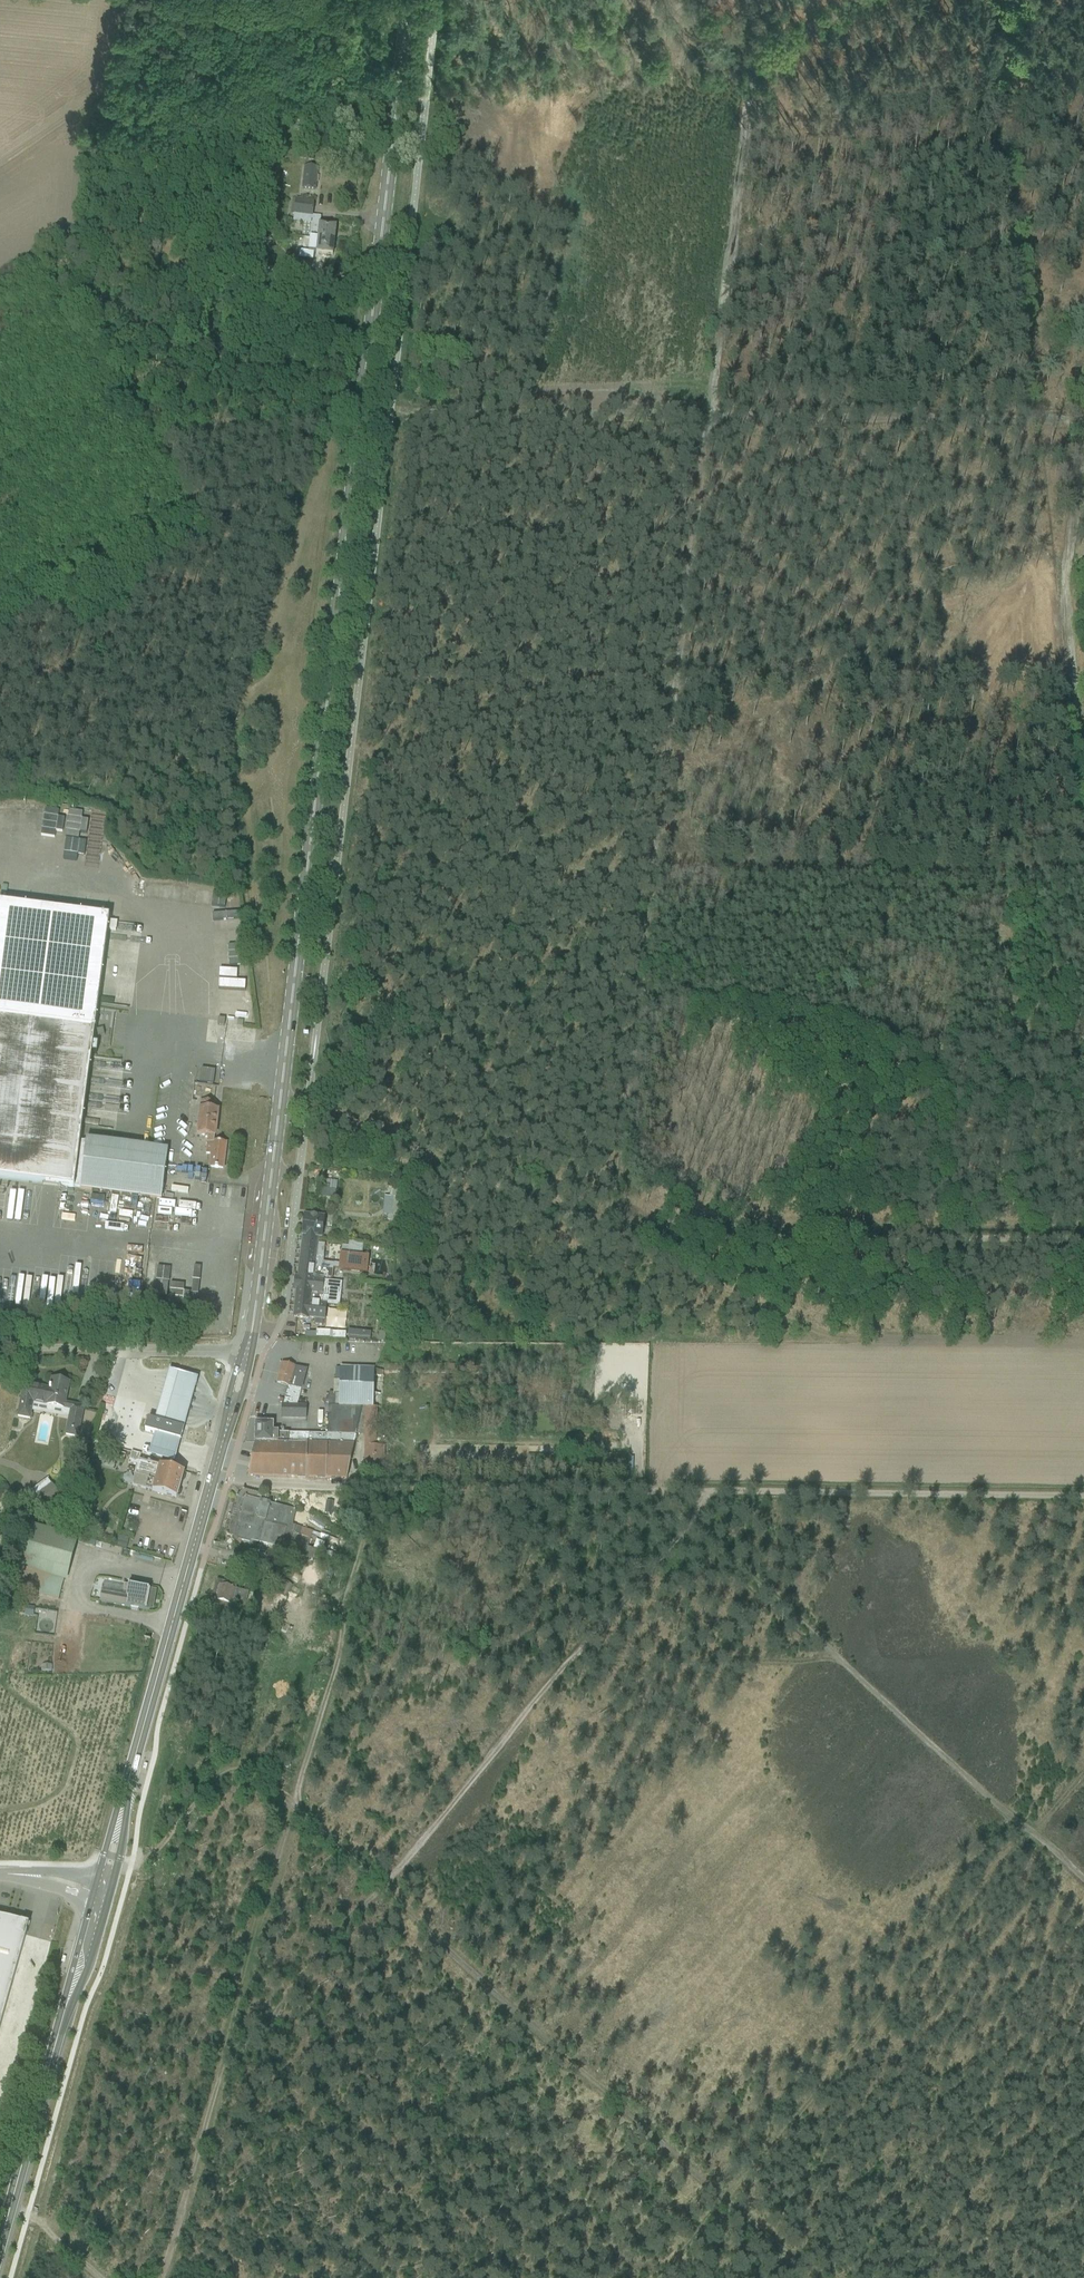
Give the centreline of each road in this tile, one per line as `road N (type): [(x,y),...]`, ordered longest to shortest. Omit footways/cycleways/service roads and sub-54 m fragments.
road 1 (track): [(1083,1495),(378,1489),(160,2277)]
road 2 (track): [(862,0),(742,74),(642,869),(1083,870)]
road 3 (secondary): [(250,1341),(409,0)]
road 4 (track): [(108,1869),(131,1869),(162,1846),(216,1780),(235,1769),(249,1775),(384,1889),(803,2277)]
road 5 (track): [(308,1102),(615,1242),(1083,1241)]
road 6 (track): [(717,1491),(384,1889),(220,2055)]
road 7 (track): [(389,415),(1083,421)]
road 8 (track): [(655,2277),(1027,1837)]
road 9 (track): [(1083,1888),(827,1655),(672,1491)]
road 10 (primary): [(102,1892),(213,1476)]
road 11 (track): [(1083,430),(1060,572),(1083,840)]
road 12 (primary): [(0,2246),(102,1892)]
road 13 (track): [(642,869),(594,1234)]
road 14 (unclassified): [(0,1348),(248,1351)]
road 15 (unclassified): [(378,1489),(213,1476)]
road 16 (primary): [(213,1476),(248,1351)]

